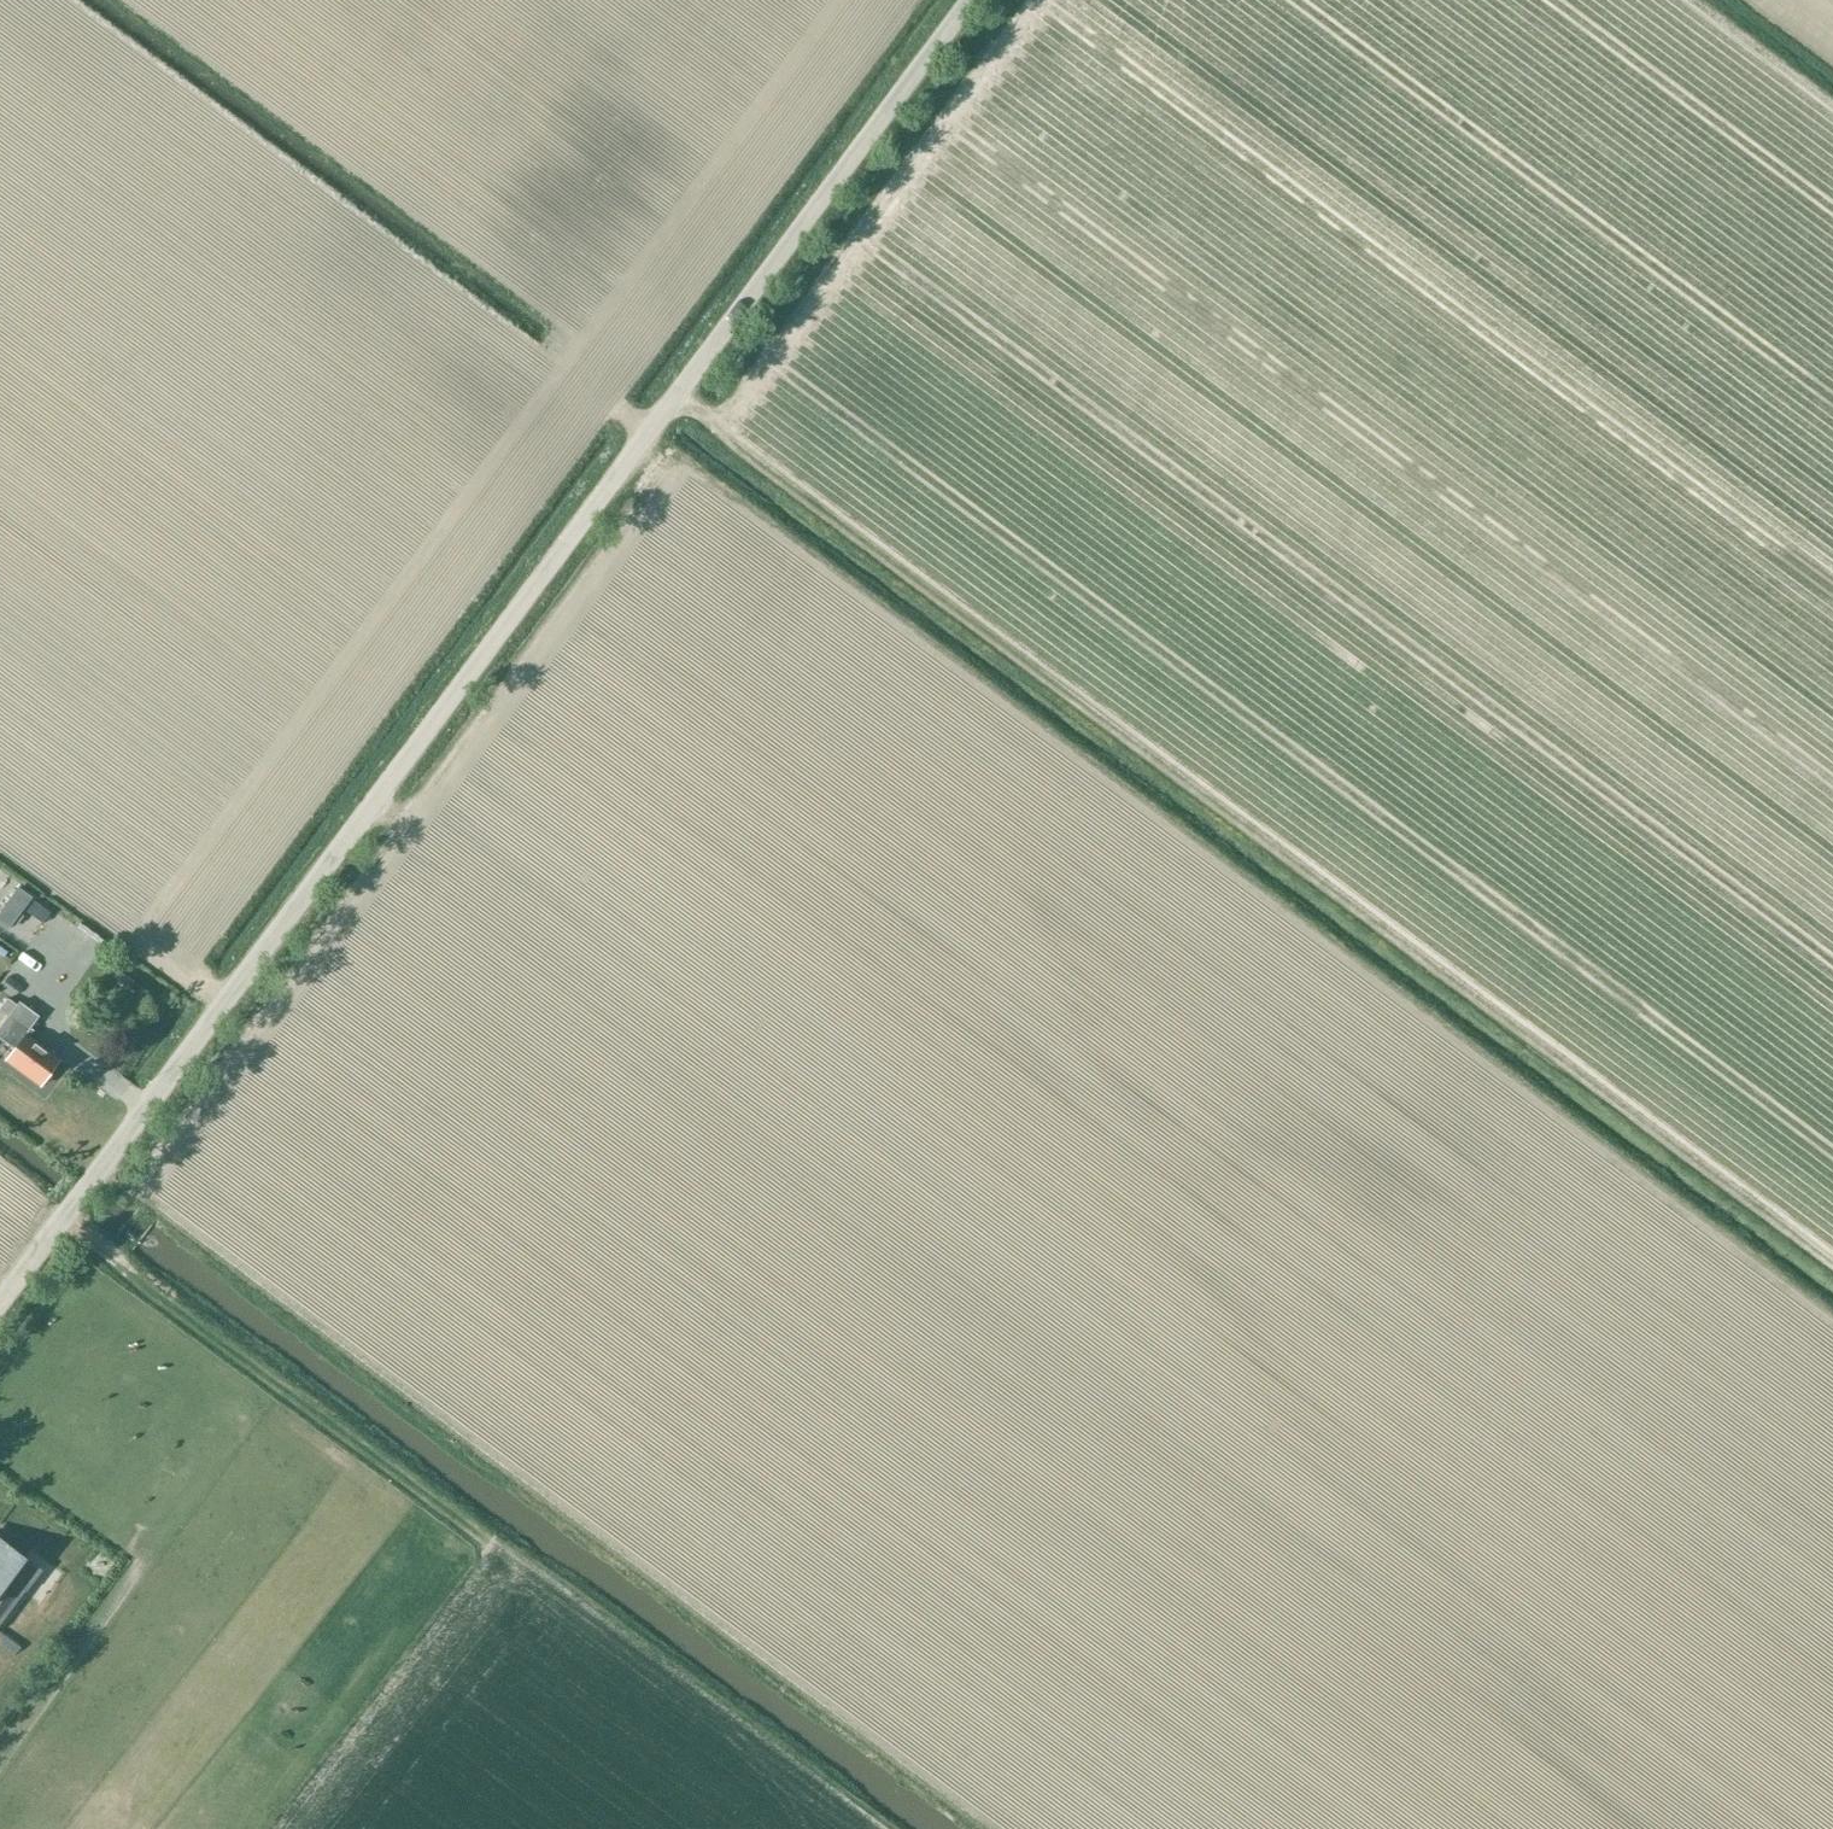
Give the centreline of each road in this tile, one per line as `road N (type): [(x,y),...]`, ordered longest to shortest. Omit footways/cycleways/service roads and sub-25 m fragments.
road 1 (unclassified): [(0,1308),(968,0)]

